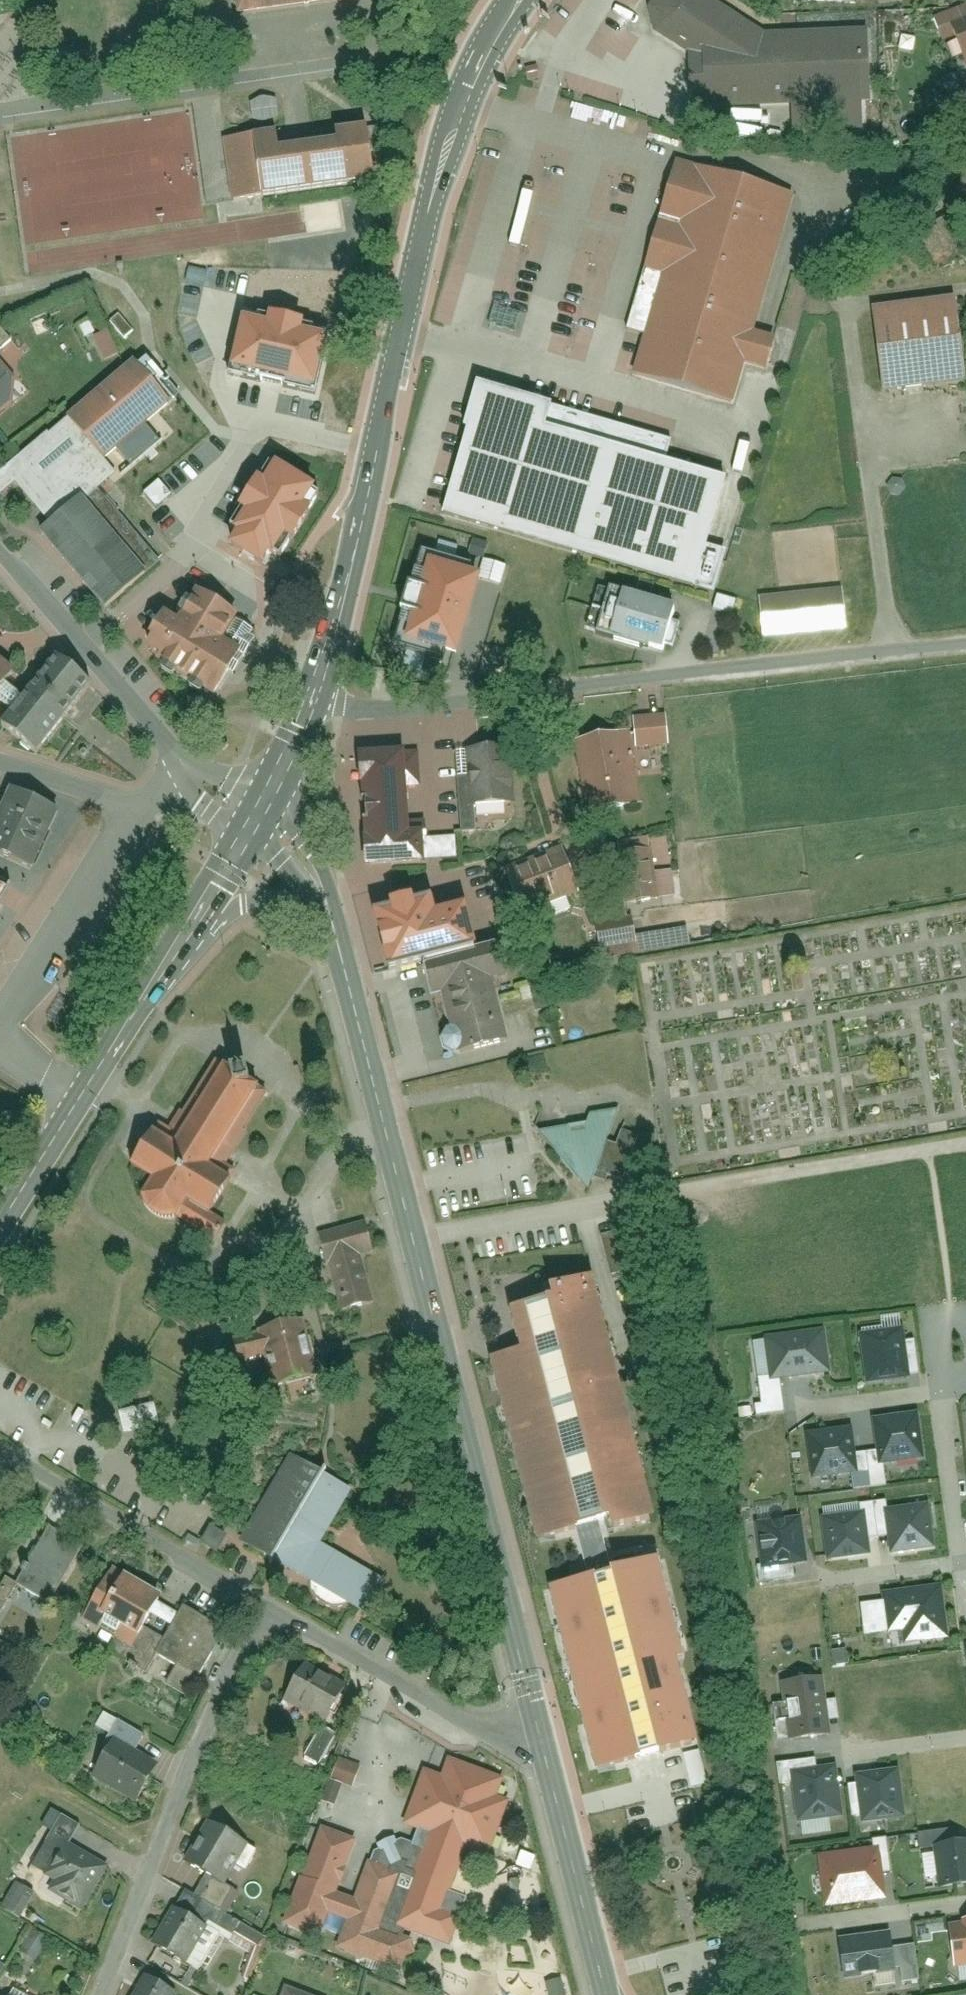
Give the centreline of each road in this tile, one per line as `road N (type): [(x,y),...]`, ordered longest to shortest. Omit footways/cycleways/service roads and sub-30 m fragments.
road 1 (secondary): [(538,1727),(329,904)]
road 2 (secondary): [(310,689),(460,104),(514,0)]
road 3 (unclassified): [(965,639),(486,701),(336,705),(310,689)]
road 4 (residential): [(98,1994),(274,1611)]
road 5 (residential): [(274,1611),(0,1443)]
road 6 (residential): [(192,772),(0,547)]
road 7 (residential): [(538,1727),(476,1725),(274,1611)]
road 8 (secondary): [(606,1994),(538,1727)]
road 9 (residential): [(0,1018),(134,804)]
road 10 (secondary): [(81,1098),(200,920)]
road 11 (residential): [(964,1567),(941,1388)]
road 12 (secondary): [(0,1223),(81,1098)]
road 13 (residential): [(941,1388),(796,1408)]
road 14 (residential): [(0,765),(134,804)]
road 15 (residential): [(964,1567),(830,1584)]
road 16 (secondary): [(200,920),(253,897),(329,904)]
road 17 (secondary): [(200,920),(262,806)]
road 18 (secondary): [(262,806),(310,689)]
road 19 (residential): [(965,1903),(840,1920)]
road 20 (secondary): [(329,904),(288,832),(262,806)]

